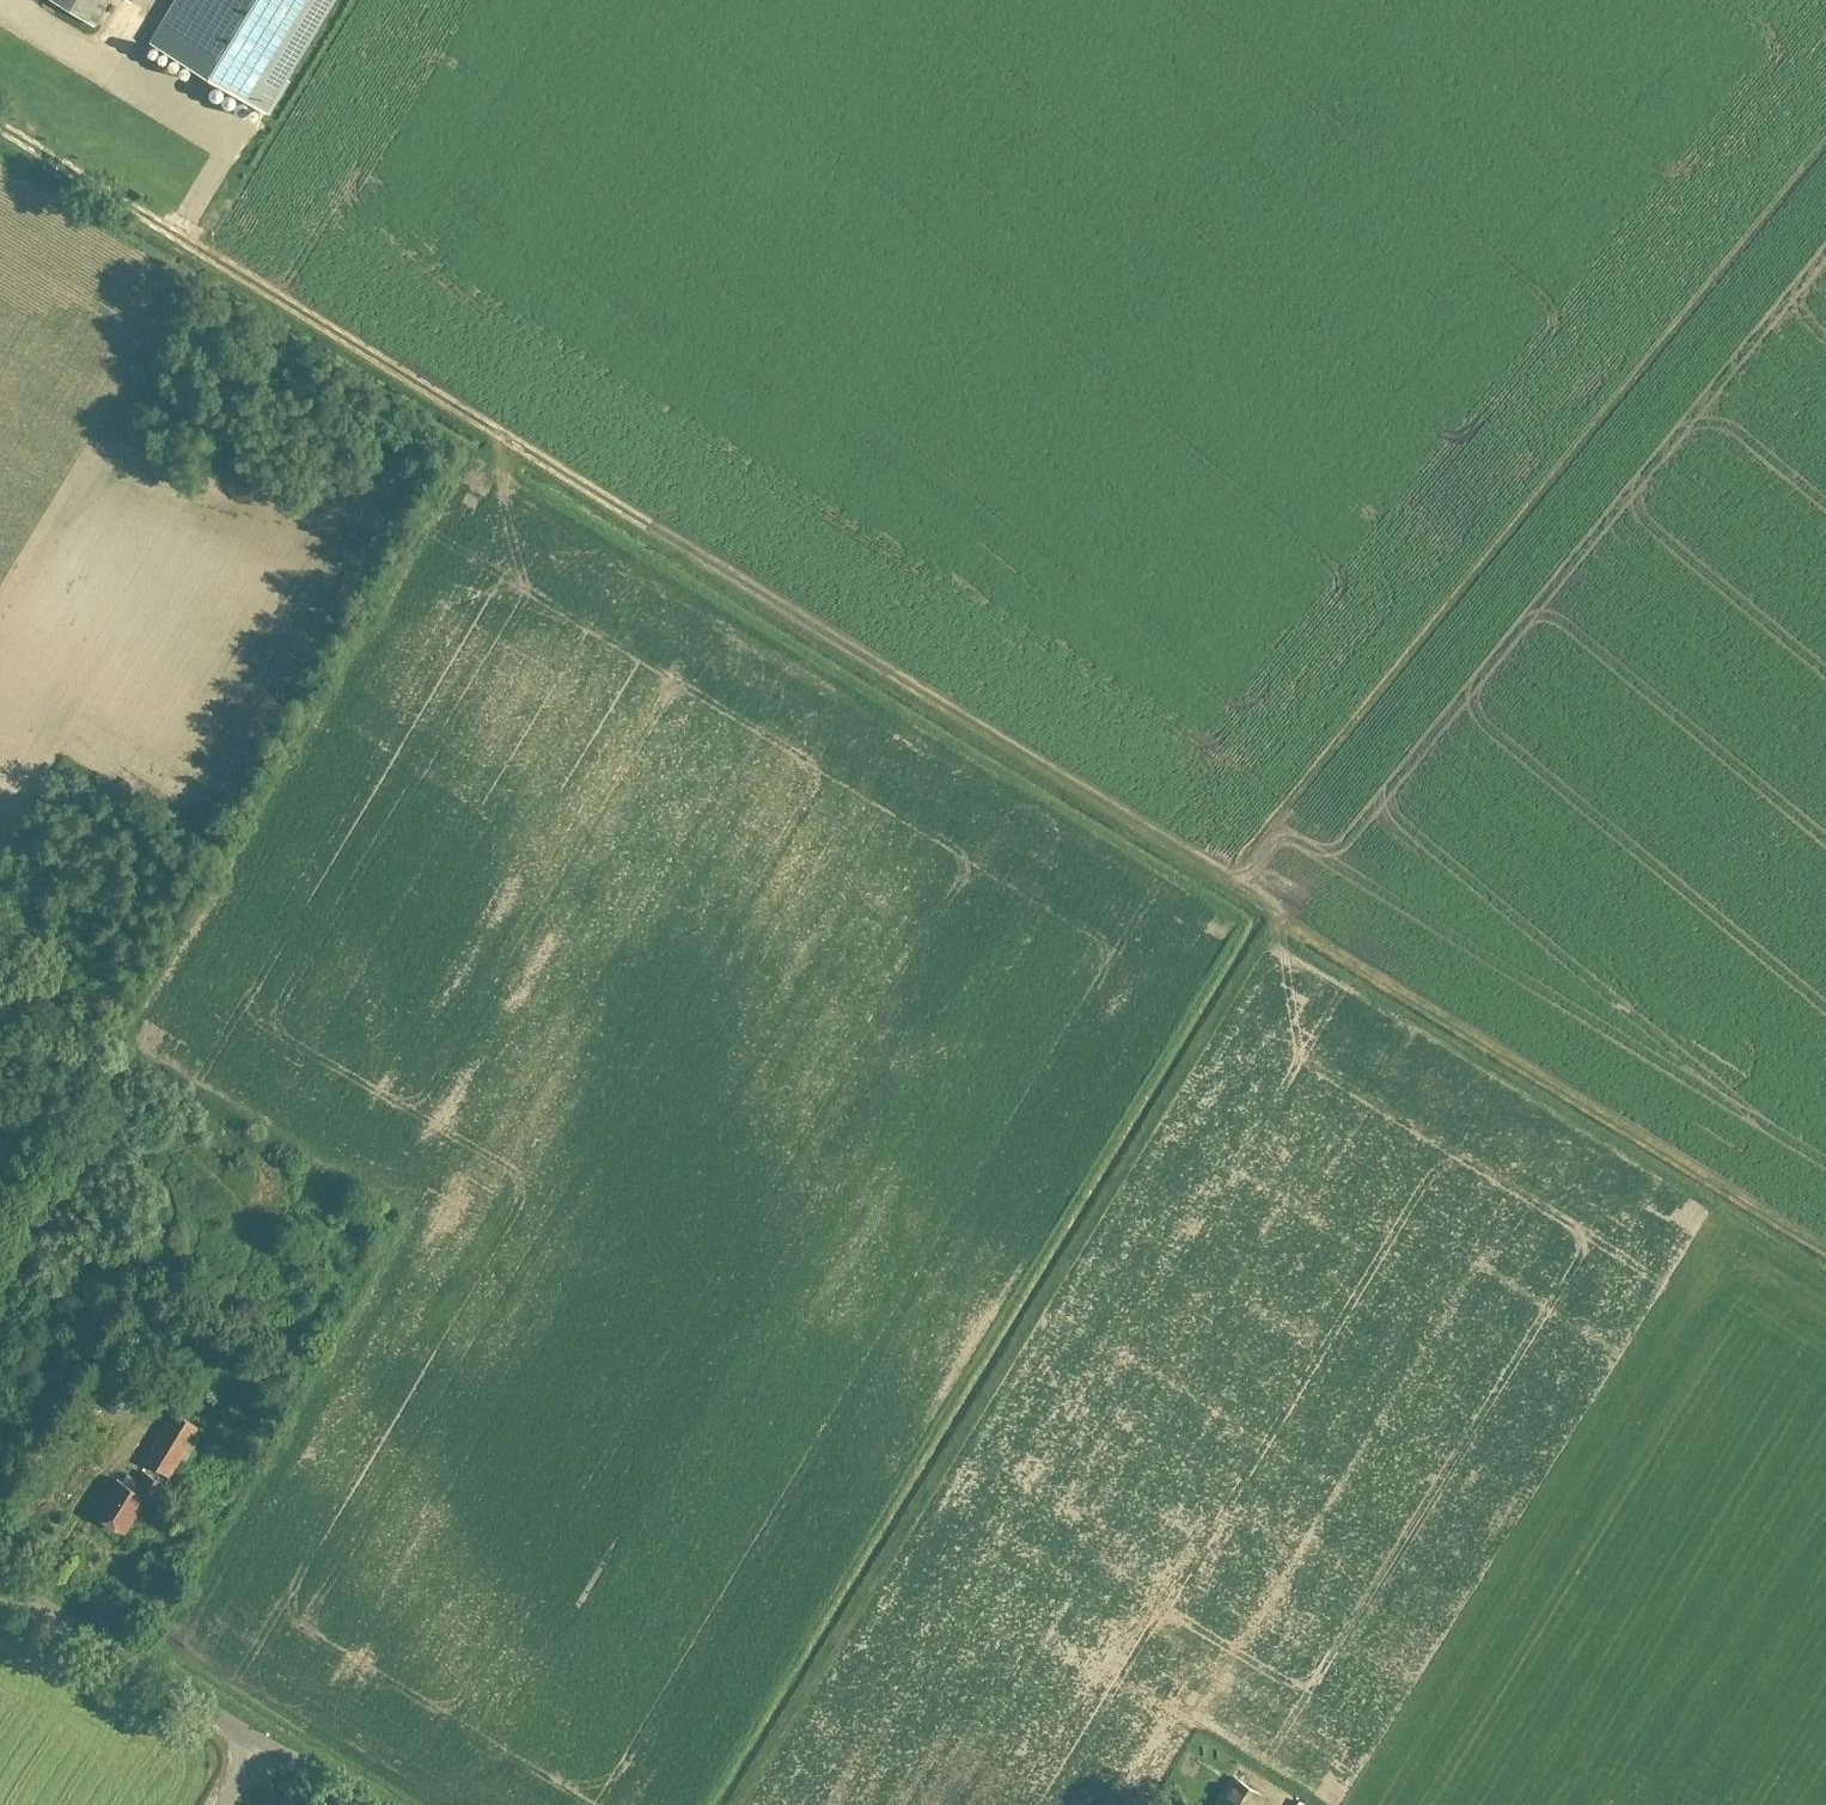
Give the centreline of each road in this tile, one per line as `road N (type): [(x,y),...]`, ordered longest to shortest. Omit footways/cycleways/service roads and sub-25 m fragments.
road 1 (track): [(743,1804),(1284,918),(0,126)]
road 2 (unclassified): [(261,1743),(0,1585)]

